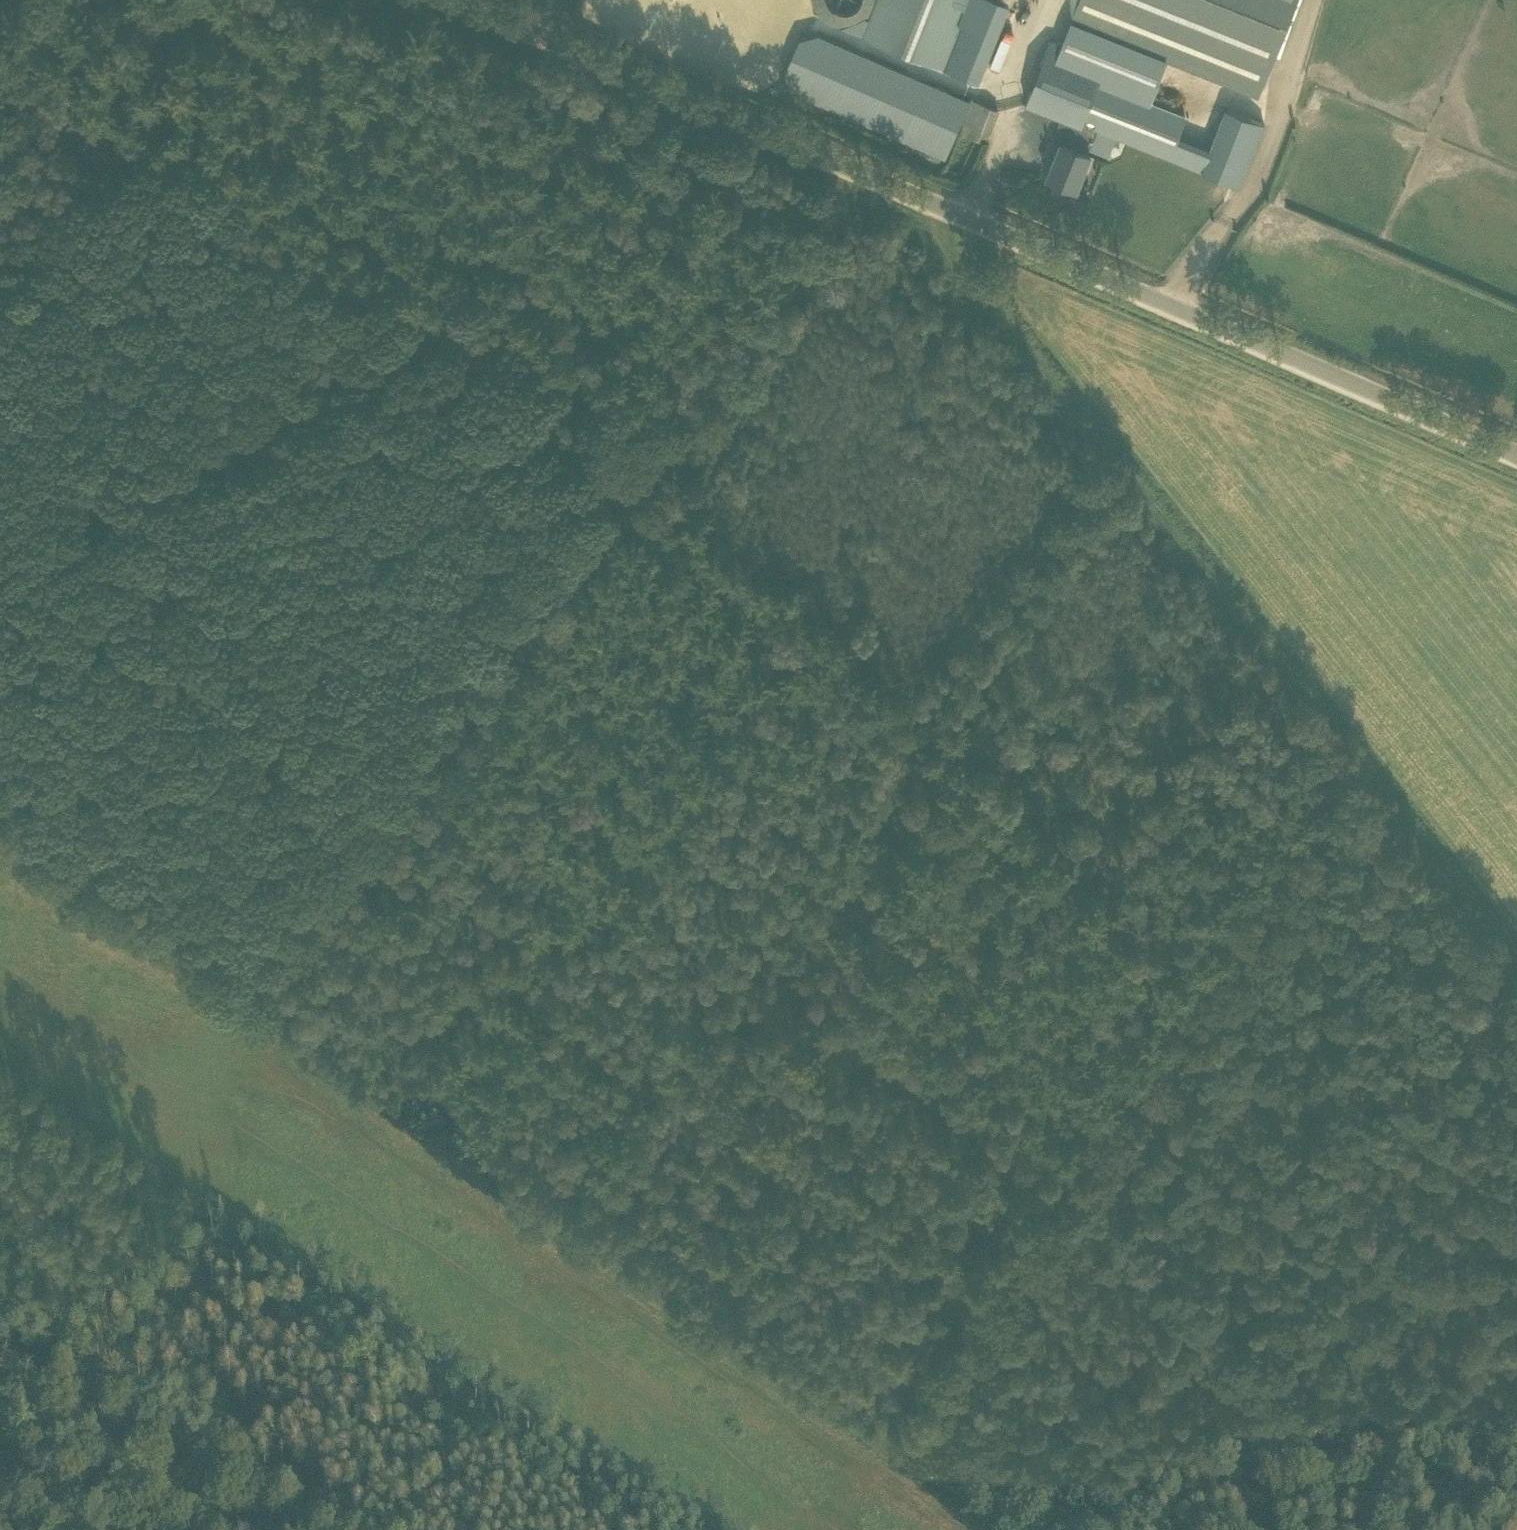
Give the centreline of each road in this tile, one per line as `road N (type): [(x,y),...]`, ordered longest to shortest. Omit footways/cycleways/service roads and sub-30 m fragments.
road 1 (track): [(997,1529),(0,831)]
road 2 (tertiary): [(1516,452),(468,0)]
road 3 (track): [(1516,956),(919,194)]
road 4 (track): [(1368,771),(1321,823),(869,1440)]
road 5 (track): [(0,568),(396,343),(435,330),(473,326),(525,349),(677,449)]
road 6 (track): [(262,1012),(677,449)]
road 7 (track): [(1516,1156),(1237,1529)]
road 8 (track): [(677,449),(883,179)]

